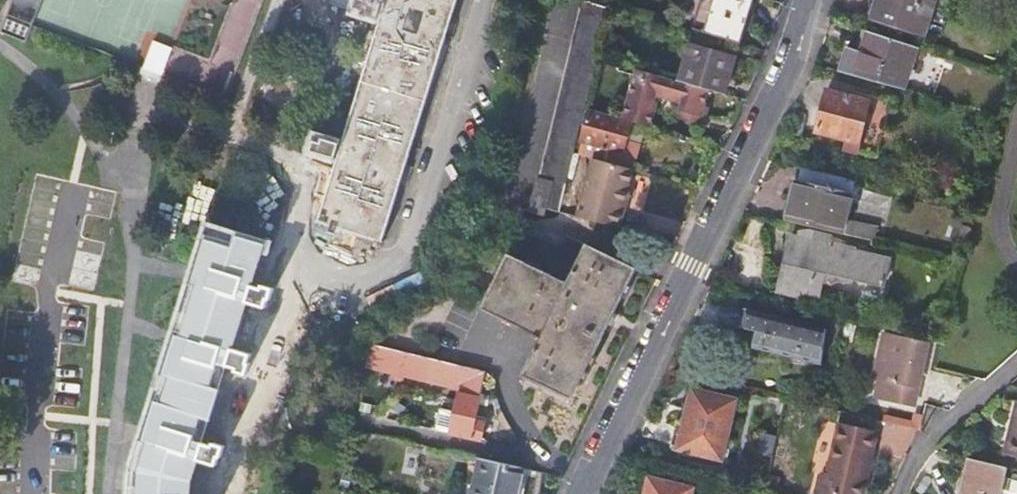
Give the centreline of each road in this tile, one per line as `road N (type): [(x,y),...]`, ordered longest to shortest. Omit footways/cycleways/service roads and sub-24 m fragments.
road 1 (residential): [(215,493),(285,284),(395,262),(413,241),(483,0)]
road 2 (residential): [(810,0),(791,61),(579,493)]
road 3 (residential): [(1016,363),(927,441),(904,493)]

